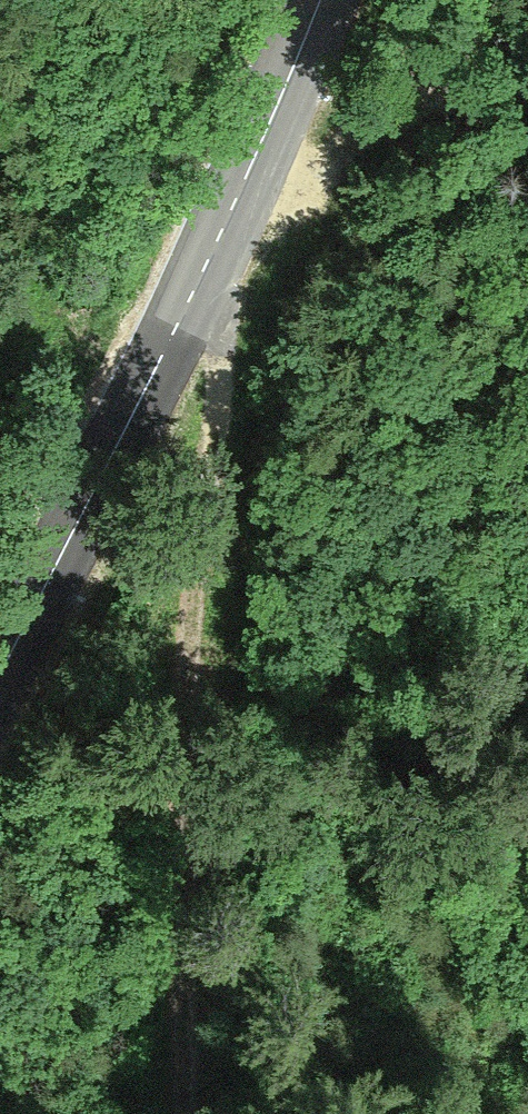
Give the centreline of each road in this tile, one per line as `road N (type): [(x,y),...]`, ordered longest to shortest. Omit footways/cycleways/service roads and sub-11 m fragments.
road 1 (track): [(188,1113),(209,259)]
road 2 (tertiary): [(334,0),(287,118),(209,259),(0,728)]

